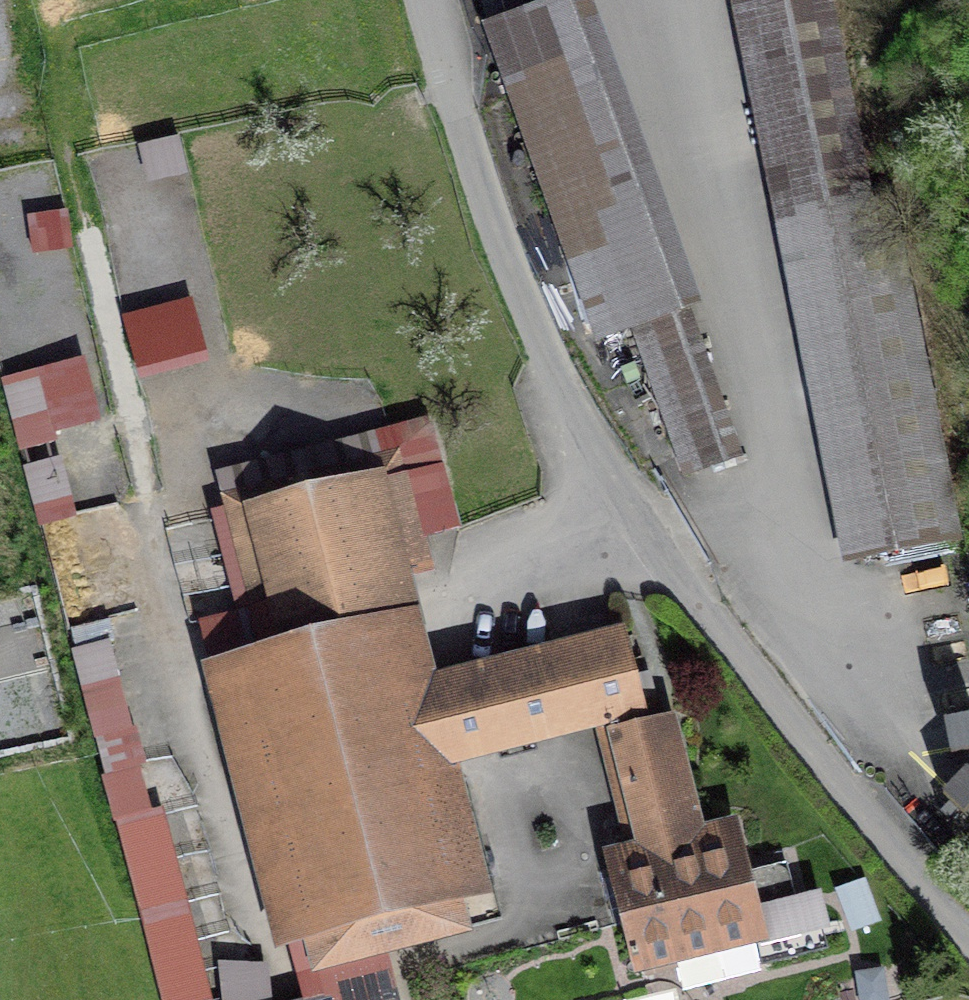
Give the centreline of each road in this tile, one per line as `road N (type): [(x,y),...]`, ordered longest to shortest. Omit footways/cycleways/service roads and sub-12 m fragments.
road 1 (residential): [(420,0),(457,143),(536,378),(628,541),(903,932),(968,952)]

